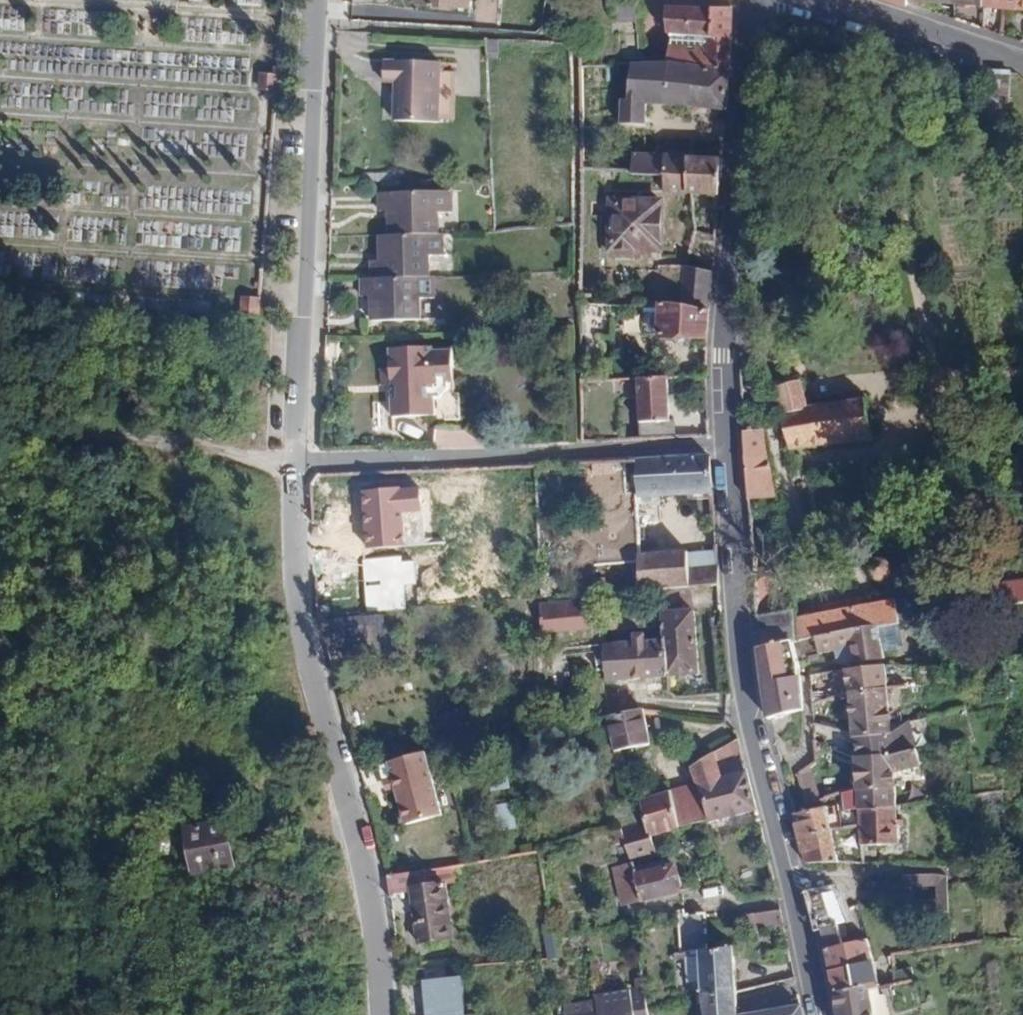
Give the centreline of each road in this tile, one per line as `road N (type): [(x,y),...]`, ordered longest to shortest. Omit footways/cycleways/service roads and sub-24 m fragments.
road 1 (tertiary): [(727,448),(748,713),(820,1014)]
road 2 (residential): [(291,461),(299,617),(367,872),(382,1014)]
road 3 (residential): [(317,0),(306,317),(291,461)]
road 4 (tertiary): [(754,0),(724,356),(727,448)]
road 5 (residential): [(727,448),(291,461)]
road 6 (residential): [(821,0),(1022,62)]

